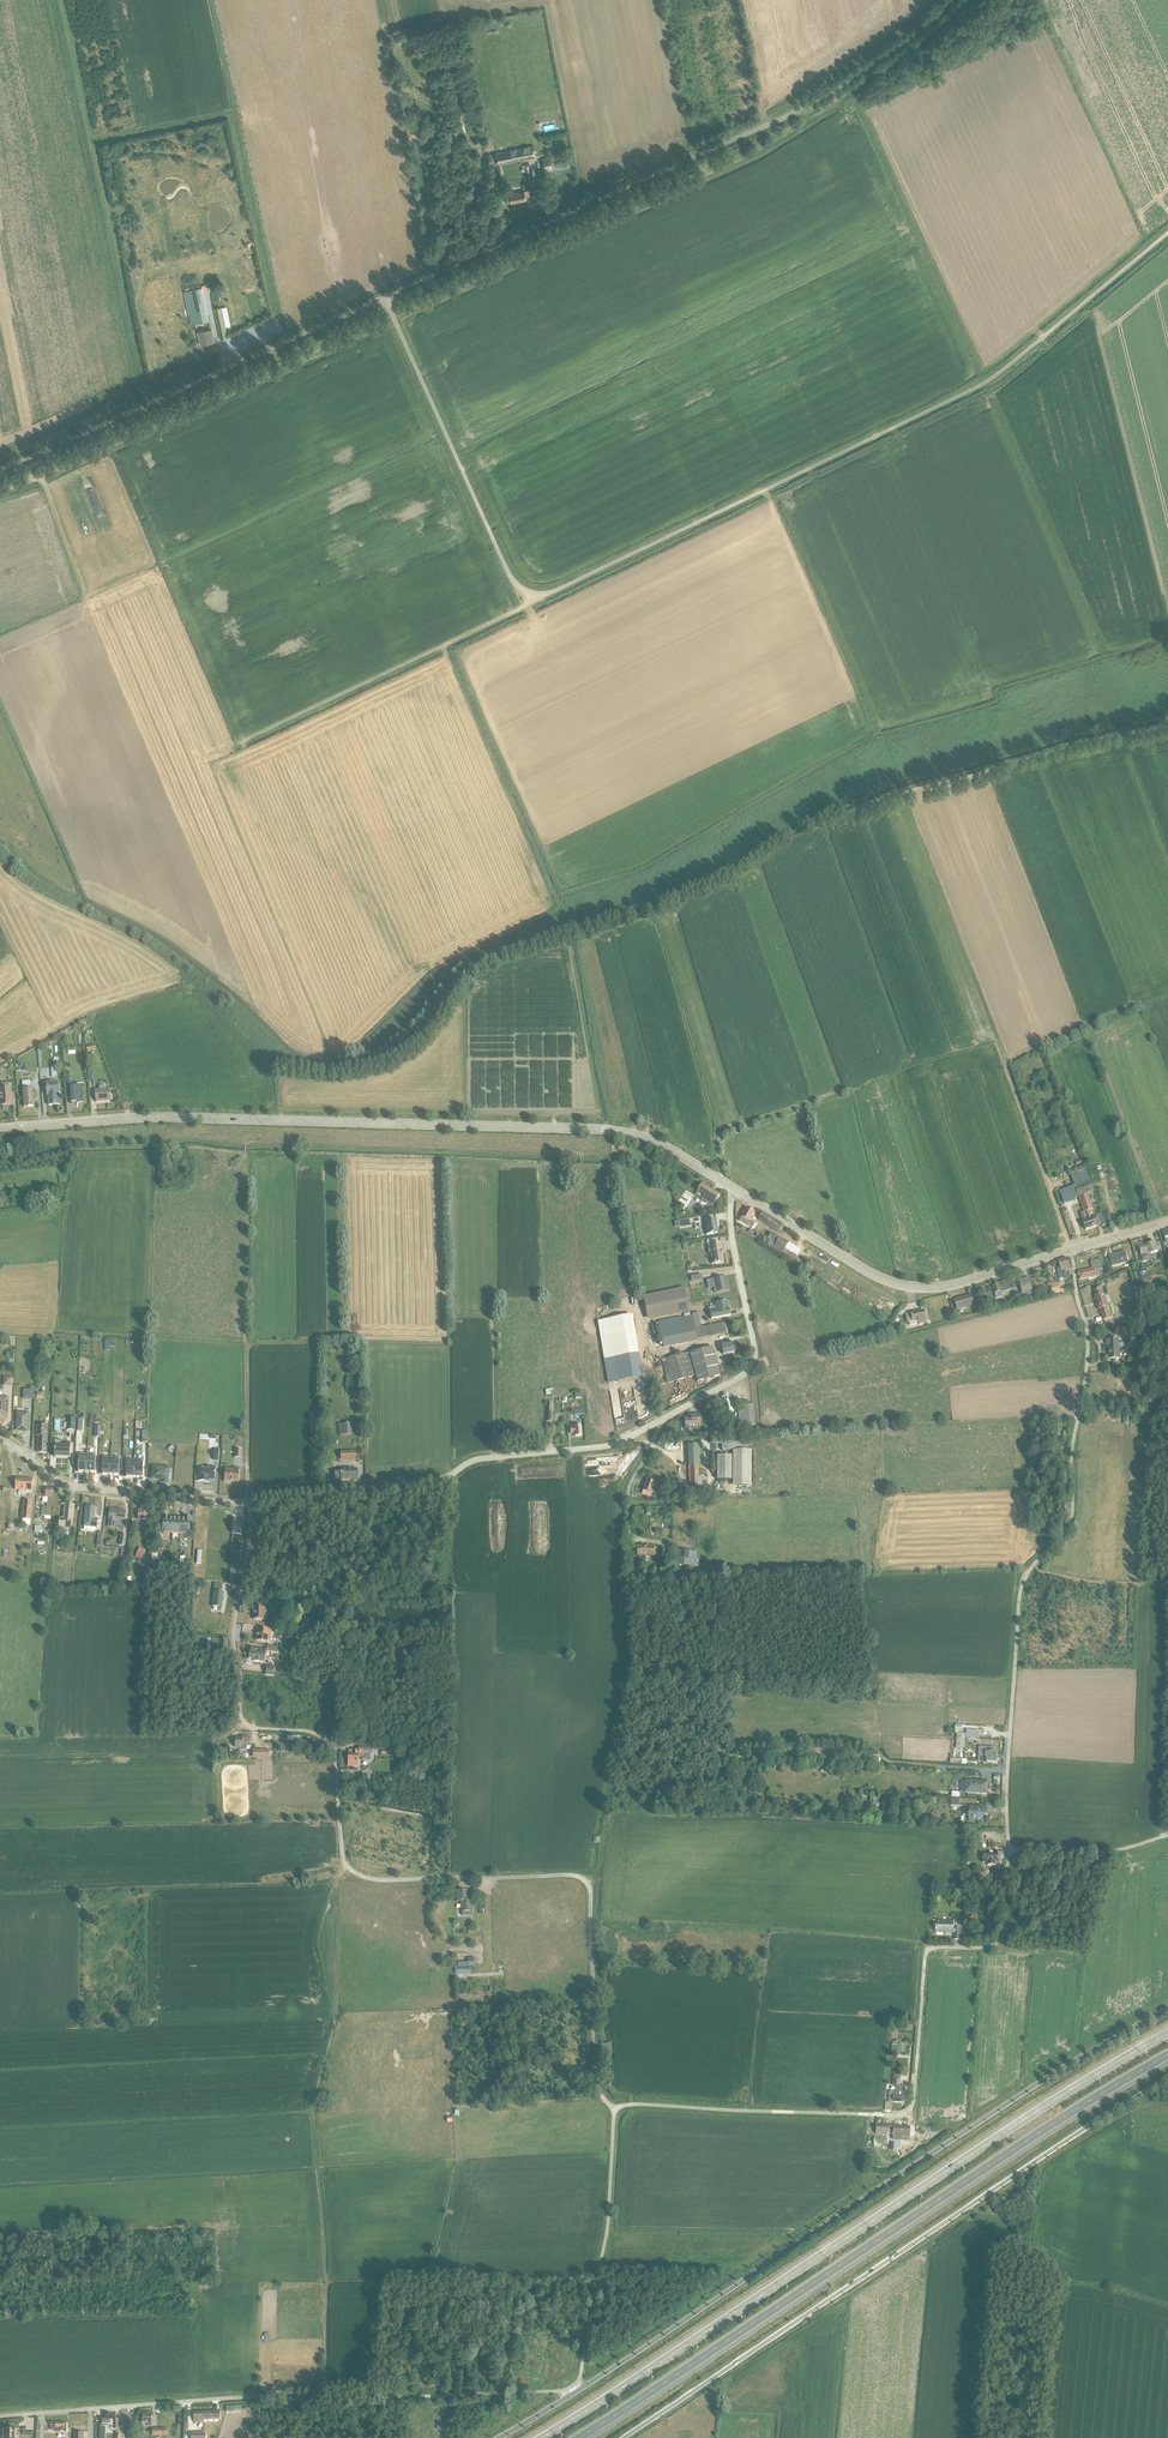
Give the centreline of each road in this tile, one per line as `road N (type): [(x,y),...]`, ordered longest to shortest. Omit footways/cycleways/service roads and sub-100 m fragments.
road 1 (unclassified): [(250,1505),(234,1631),(242,1722),(331,1744),(343,1862),(355,1876),(389,1884),(582,1880),(591,1899),(597,2082),(616,2112)]
road 2 (tertiary): [(734,1190),(637,1136),(601,1131),(173,1118),(0,1129)]
road 3 (unclassified): [(525,601),(982,387),(1167,234)]
road 4 (motorway): [(1167,2034),(542,2437)]
road 5 (residential): [(734,1190),(730,1229),(753,1354),(726,1387),(609,1447),(495,1459),(431,1483),(250,1505)]
road 6 (motorway): [(578,2437),(1167,2055)]
road 7 (tertiary): [(1167,2008),(1046,2079),(583,2388)]
road 8 (unclassified): [(1167,2079),(623,2437)]
road 9 (unclassified): [(384,295),(784,116),(898,44),(948,0)]
road 10 (unclassified): [(1071,1250),(1087,1336),(1072,1516),(1023,1584),(1008,1851)]
road 11 (unclassified): [(1008,1851),(997,1946),(925,1955),(908,2112),(634,2106),(616,2112)]
road 12 (unclassified): [(565,2390),(226,2399),(0,2417)]
road 13 (unclassified): [(0,463),(384,295)]
road 14 (tertiary): [(1071,1250),(960,1285),(904,1288),(856,1268),(734,1190)]
road 15 (unclassified): [(525,601),(384,295)]
road 16 (track): [(525,601),(243,740)]
road 17 (unclassified): [(616,2112),(608,2230),(579,2382)]
road 18 (residential): [(250,1505),(77,1490),(0,1440)]
road 19 (track): [(322,2399),(327,2280),(317,2168)]
road 20 (unclassified): [(1167,1836),(1124,1851),(1008,1851)]

